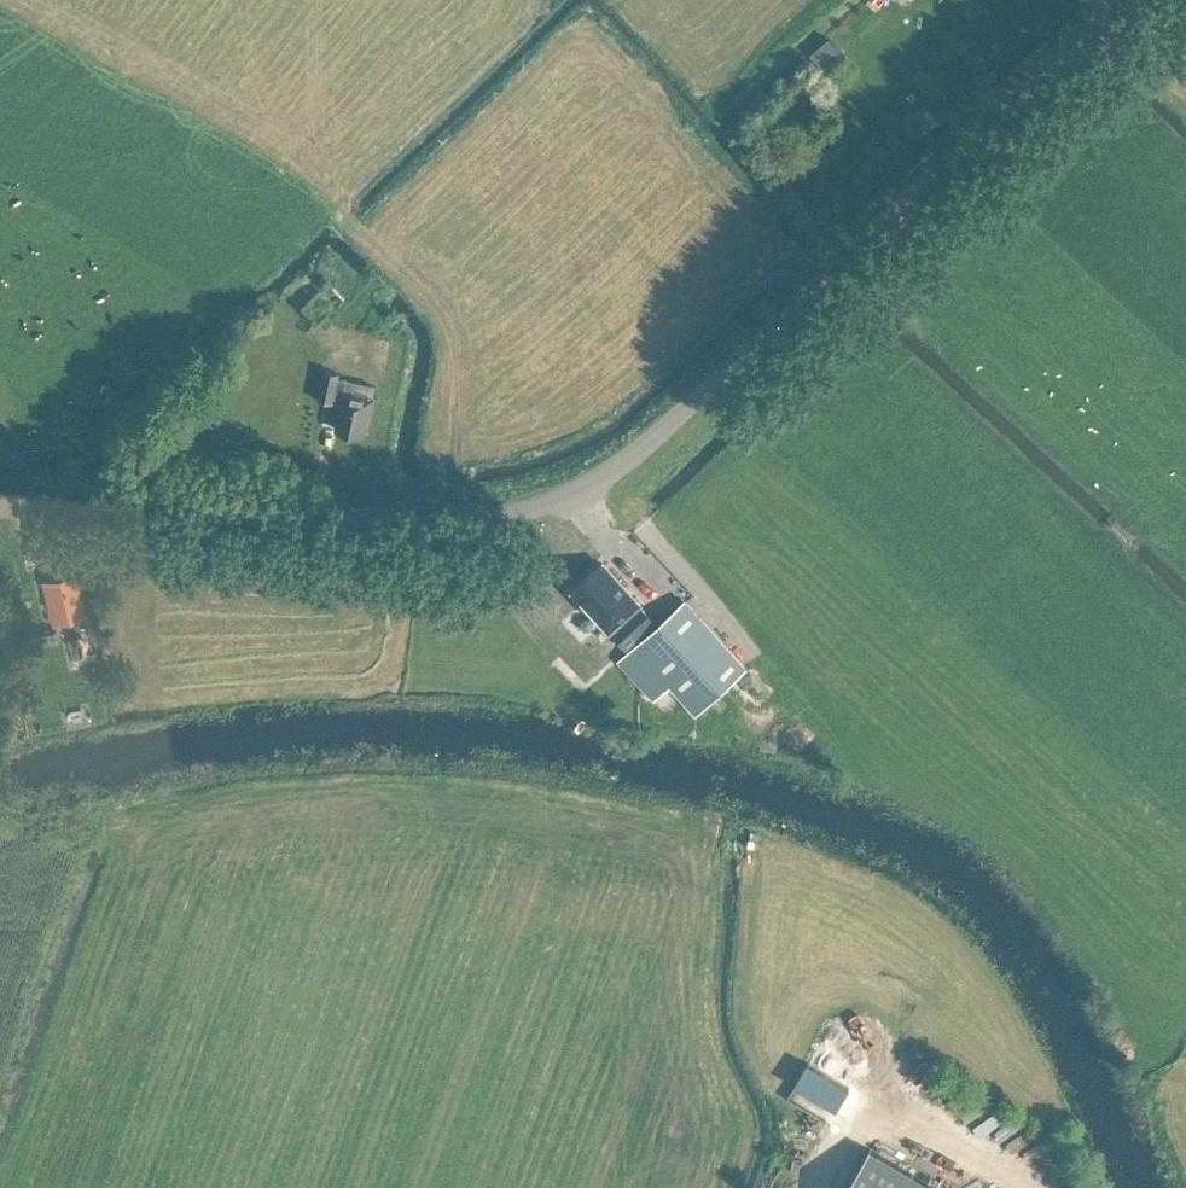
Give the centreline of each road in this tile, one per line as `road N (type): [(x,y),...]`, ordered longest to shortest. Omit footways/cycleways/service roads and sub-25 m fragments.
road 1 (unclassified): [(1133,0),(614,476),(467,526),(0,519)]

